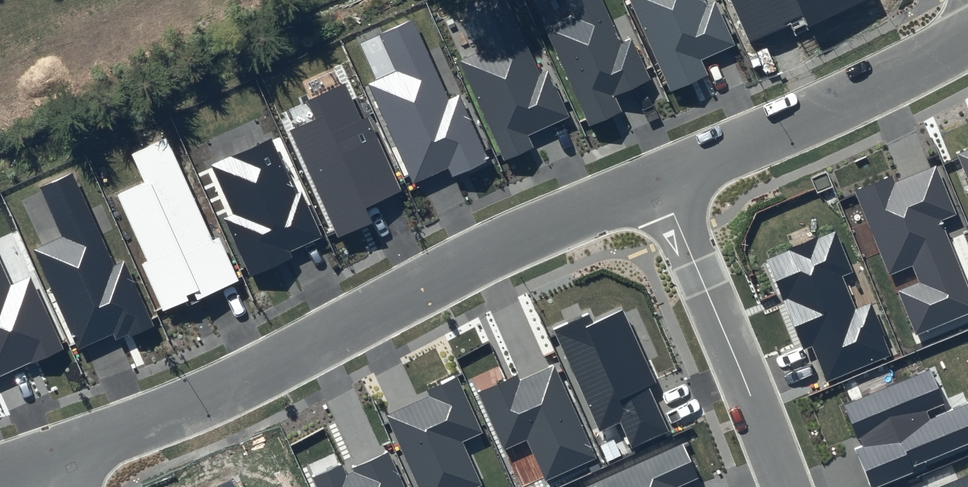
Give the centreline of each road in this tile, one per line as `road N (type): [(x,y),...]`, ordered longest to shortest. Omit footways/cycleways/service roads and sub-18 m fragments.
road 1 (residential): [(660,180),(528,235),(159,417),(53,457)]
road 2 (residential): [(967,38),(660,180)]
road 3 (residential): [(786,486),(660,180)]

